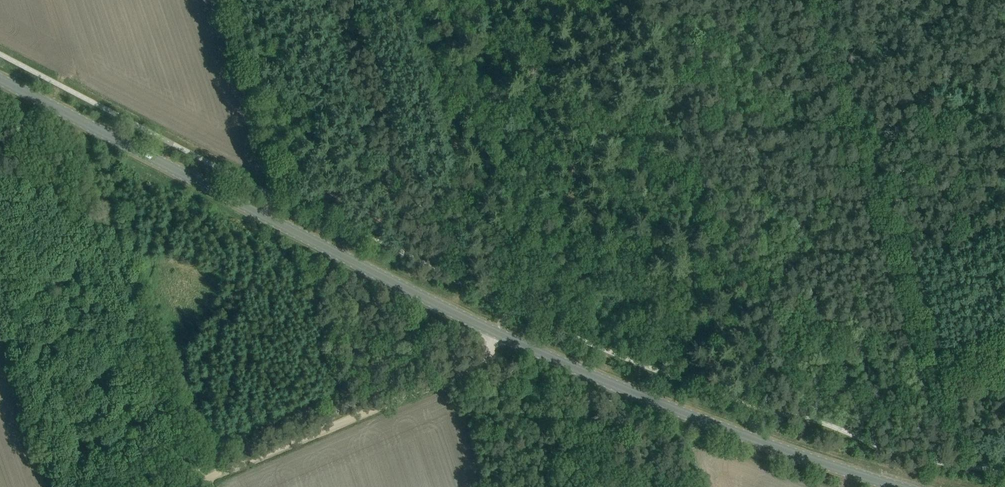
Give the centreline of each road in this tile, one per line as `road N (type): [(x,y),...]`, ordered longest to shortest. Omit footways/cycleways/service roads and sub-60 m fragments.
road 1 (tertiary): [(898,486),(646,399),(497,333),(0,79)]
road 2 (track): [(485,358),(186,486)]
road 3 (track): [(485,358),(511,363),(555,401),(599,486)]

